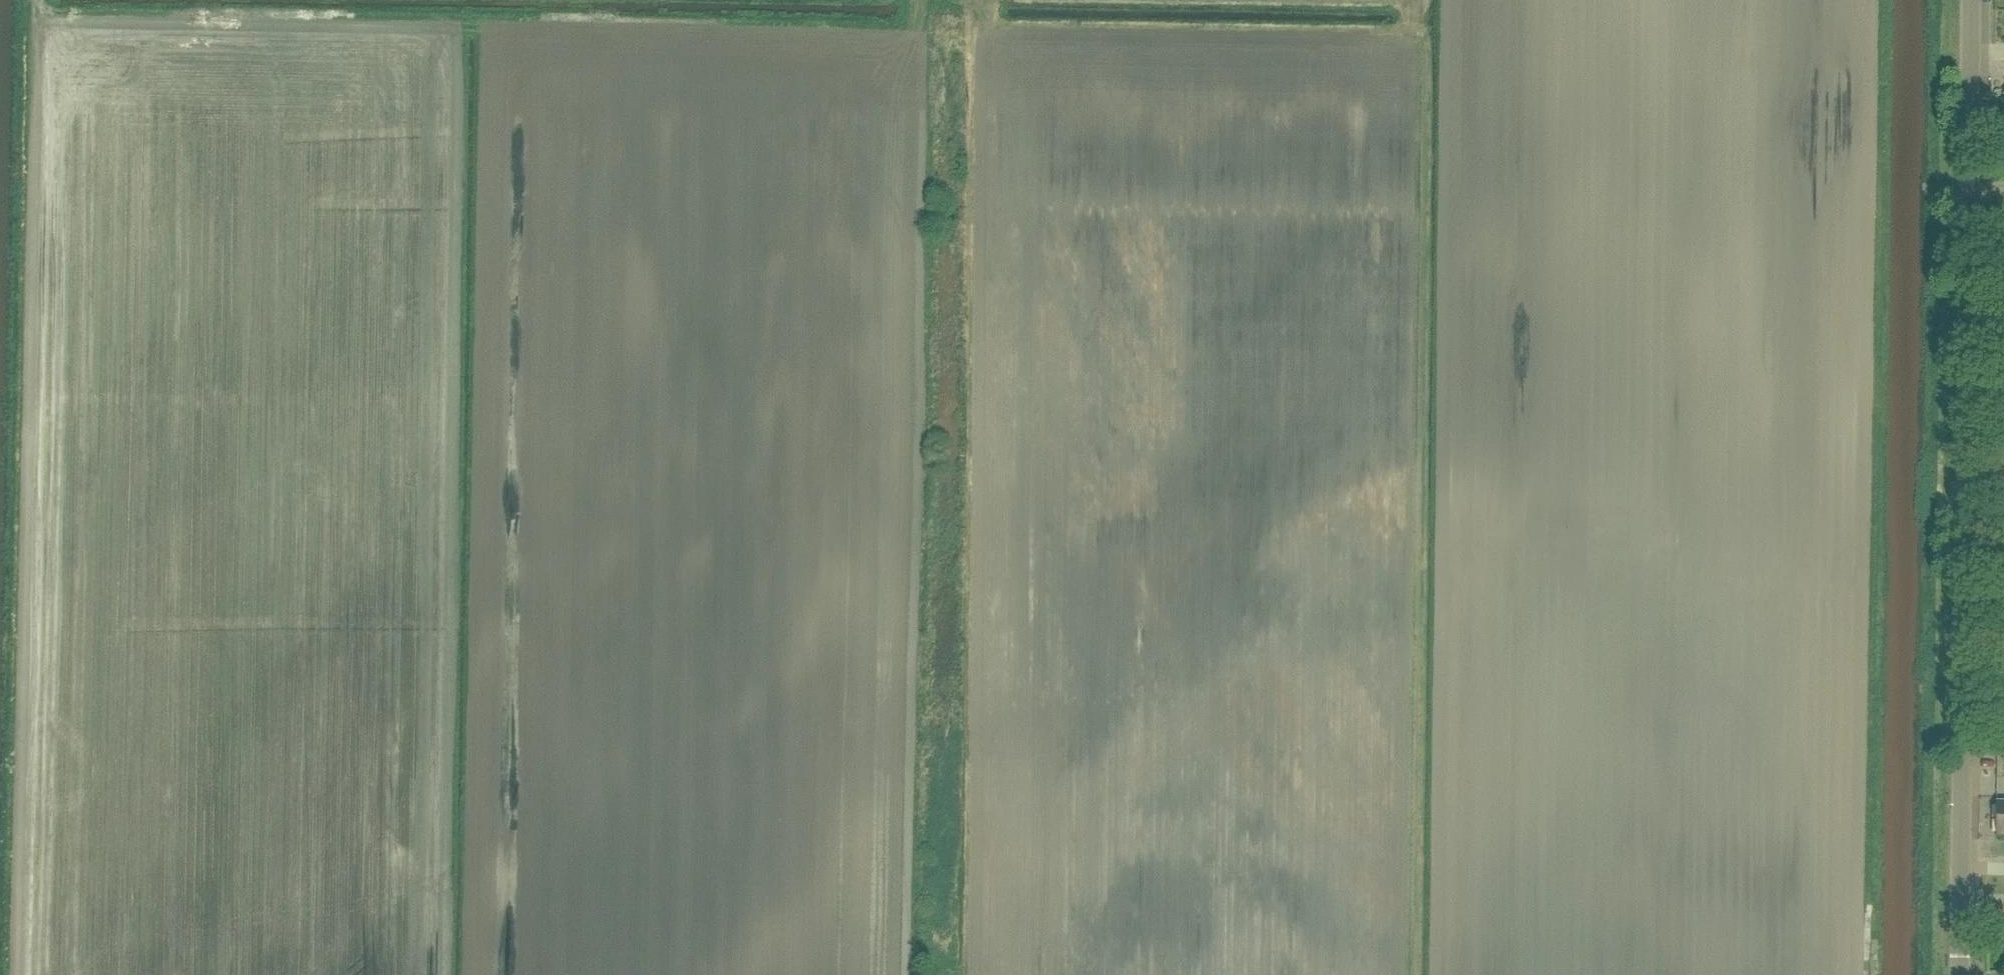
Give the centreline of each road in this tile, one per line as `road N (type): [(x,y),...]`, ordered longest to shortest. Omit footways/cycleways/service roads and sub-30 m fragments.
road 1 (tertiary): [(1959,974),(1971,0)]

